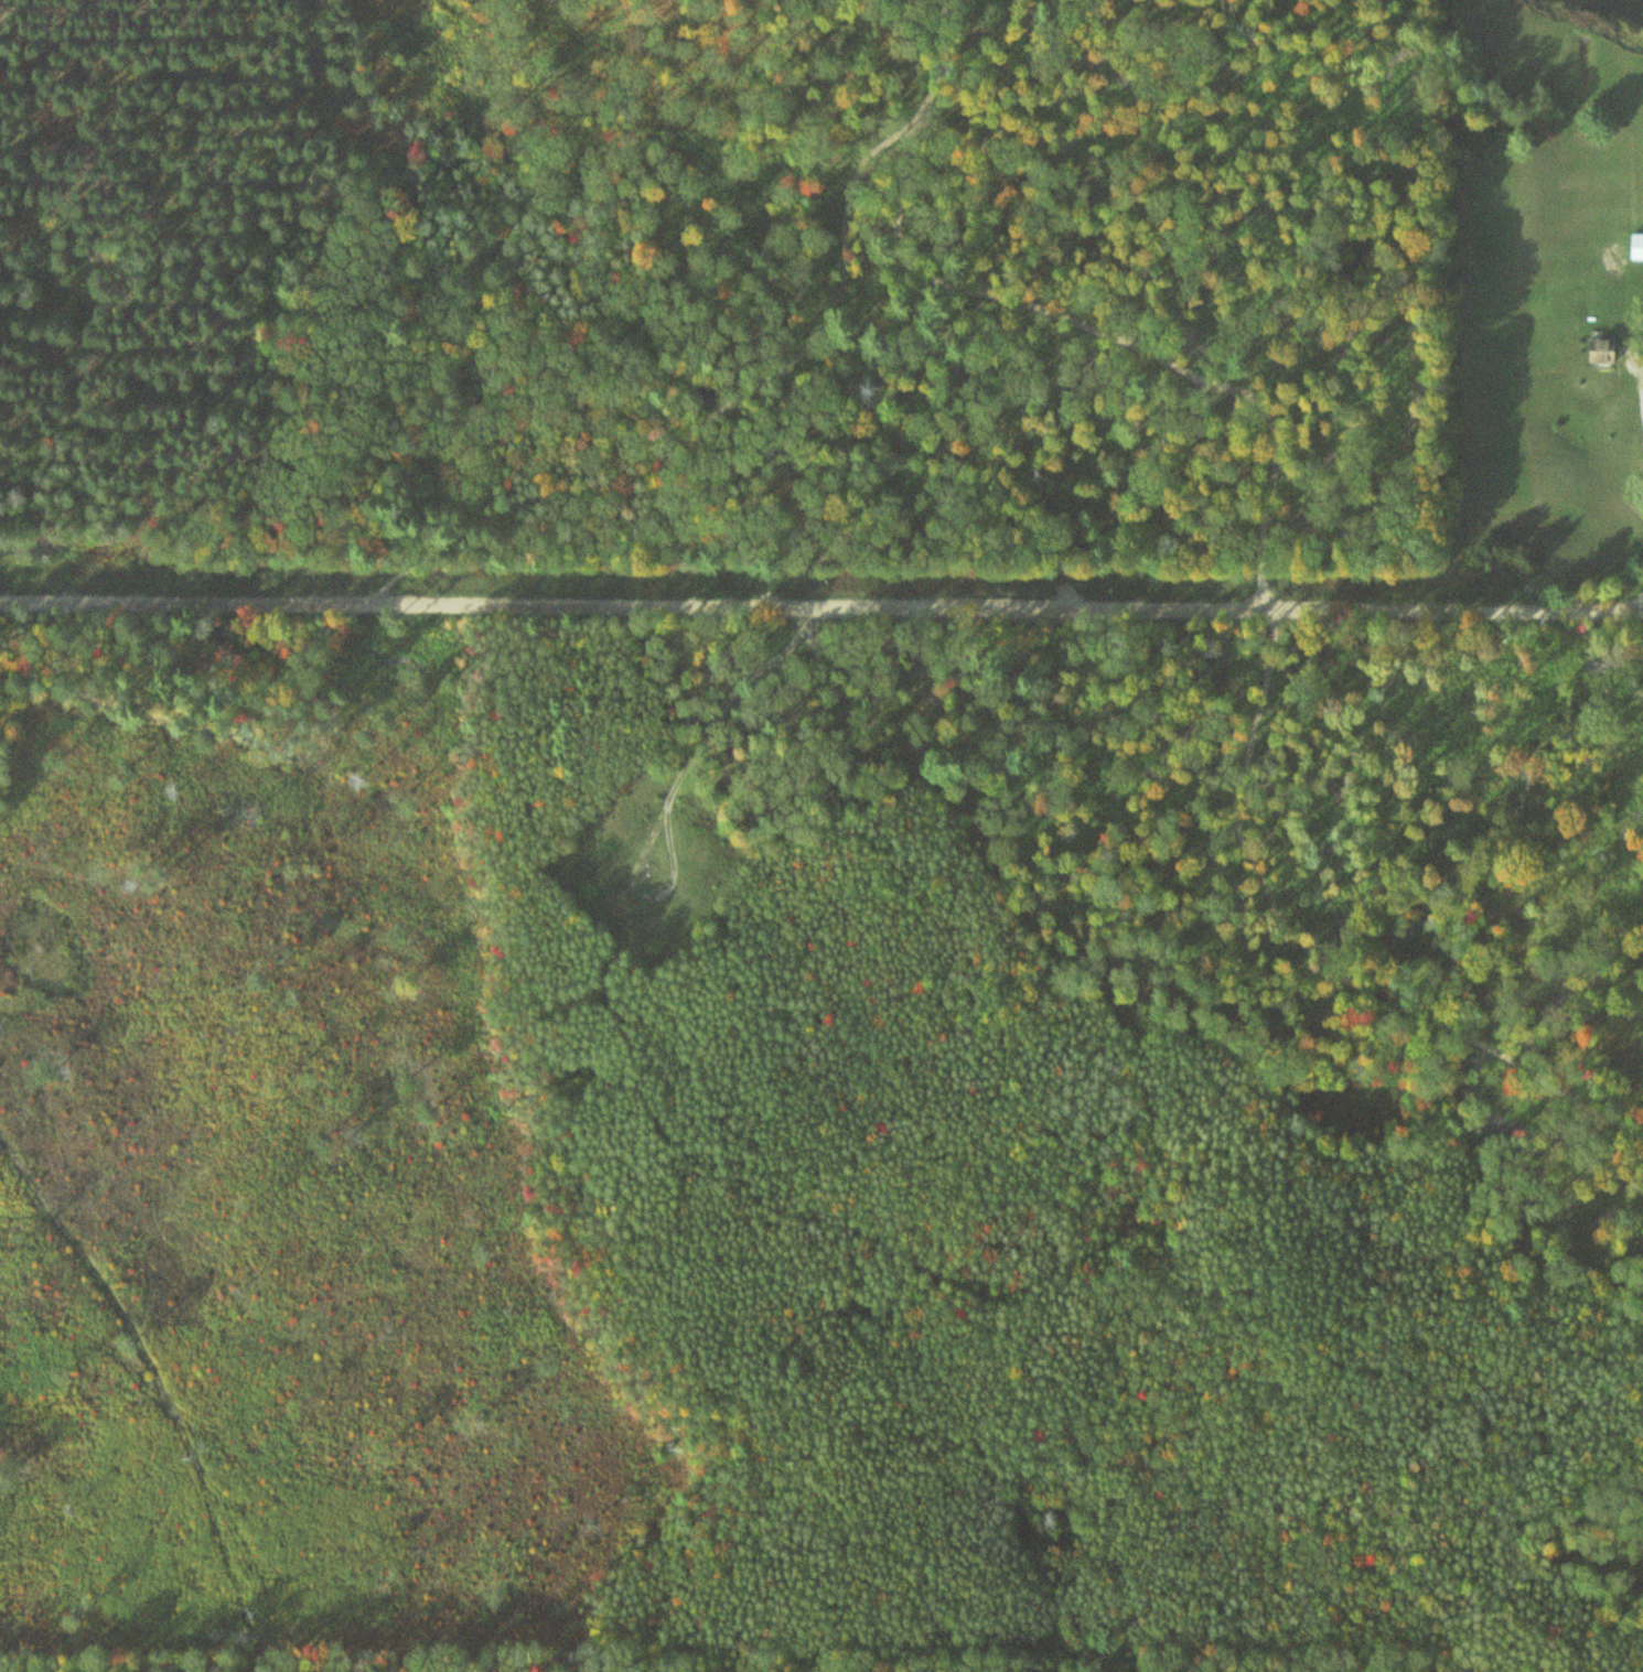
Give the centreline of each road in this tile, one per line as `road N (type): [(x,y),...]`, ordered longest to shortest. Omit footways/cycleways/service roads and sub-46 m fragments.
road 1 (residential): [(0,602),(1642,605)]
road 2 (track): [(1260,605),(1278,440),(1254,401),(1094,331),(925,276),(916,172)]
road 3 (track): [(0,1162),(37,1209),(184,1522),(244,1671)]
road 4 (track): [(0,1661),(244,1671)]

